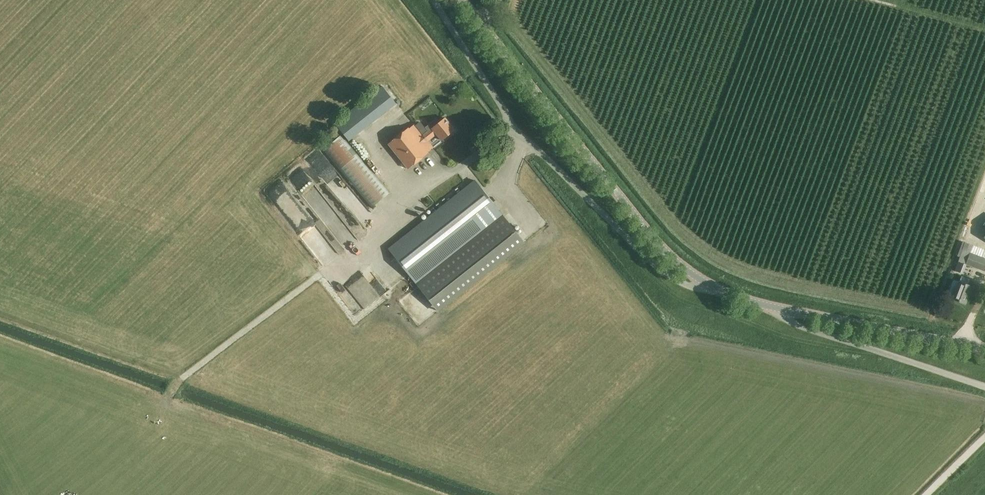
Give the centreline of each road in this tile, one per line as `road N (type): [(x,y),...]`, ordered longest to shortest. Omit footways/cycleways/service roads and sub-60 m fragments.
road 1 (tertiary): [(771,307),(720,291),(669,255),(461,0)]
road 2 (unclassified): [(771,307),(800,326),(984,387)]
road 3 (tertiary): [(984,350),(771,307)]

